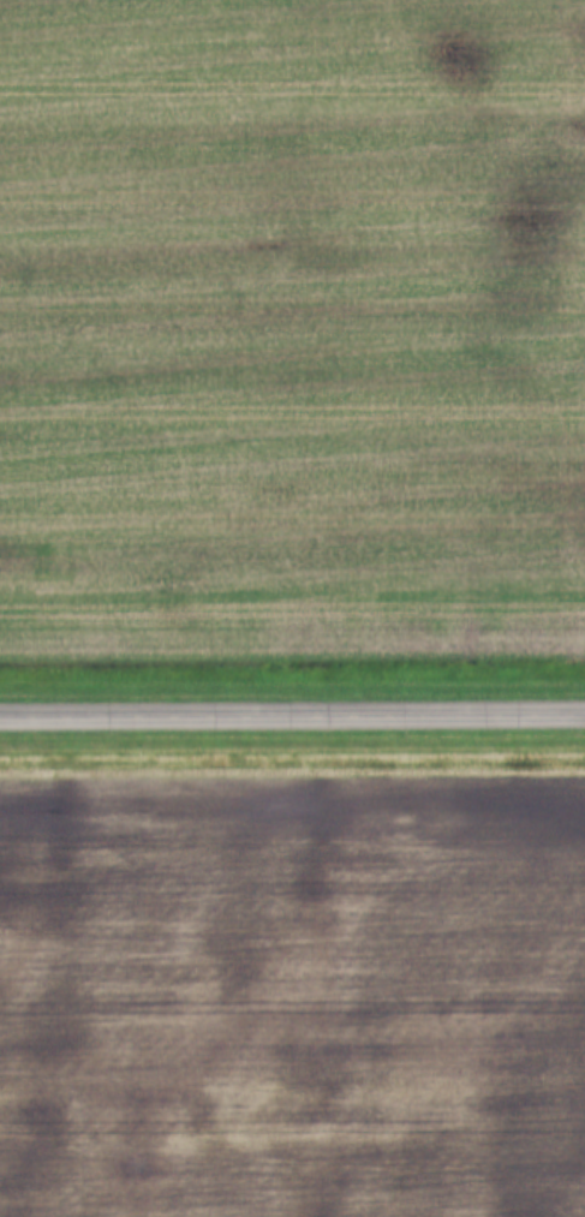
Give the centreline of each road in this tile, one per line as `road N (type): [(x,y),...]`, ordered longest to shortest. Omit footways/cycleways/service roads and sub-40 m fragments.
road 1 (tertiary): [(584,721),(0,722)]

